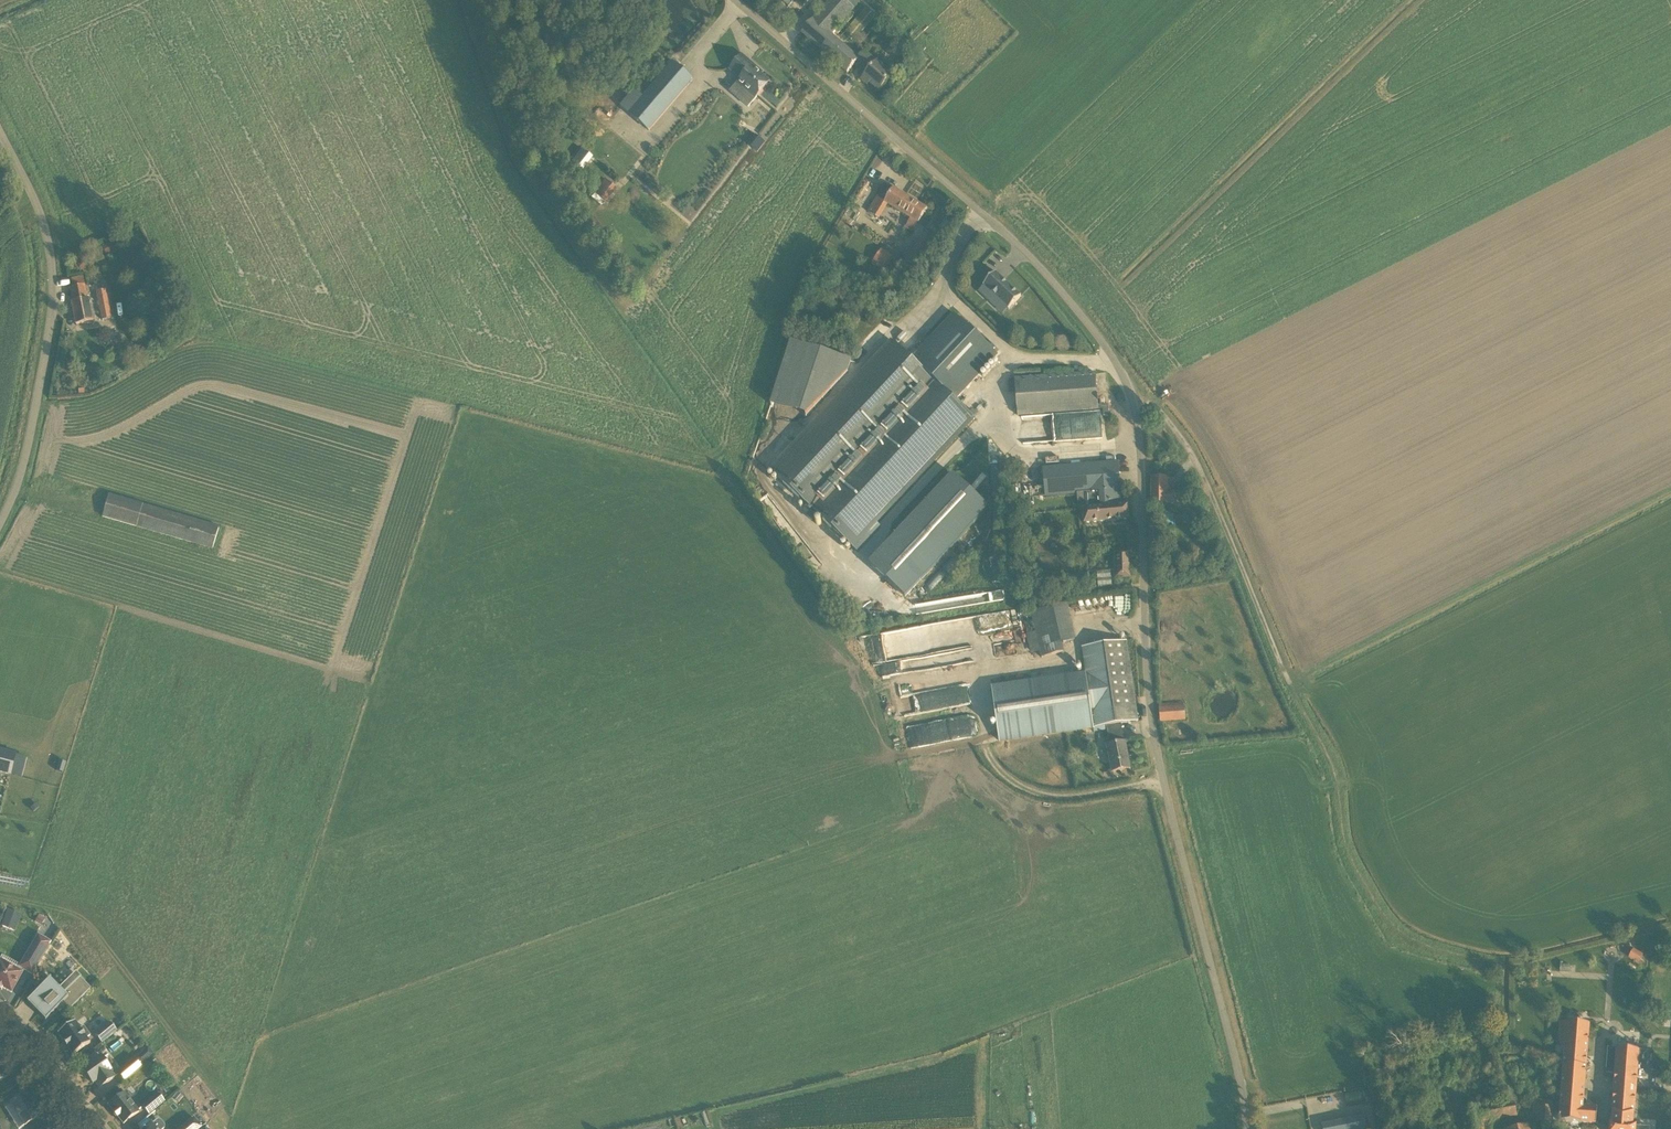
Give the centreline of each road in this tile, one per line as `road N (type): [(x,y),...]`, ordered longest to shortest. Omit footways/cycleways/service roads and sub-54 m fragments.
road 1 (unclassified): [(1244,1128),(1242,1089),(1163,782),(1149,695),(1141,455),(1122,372),(1046,270),(729,0)]
road 2 (track): [(1135,408),(1154,404),(1194,458),(1333,768),(1346,845),(1386,919),(1418,944),(1497,964)]
road 3 (unclassified): [(0,521),(23,459),(53,292),(47,238),(0,134)]
road 4 (residential): [(74,1128),(0,1034)]

